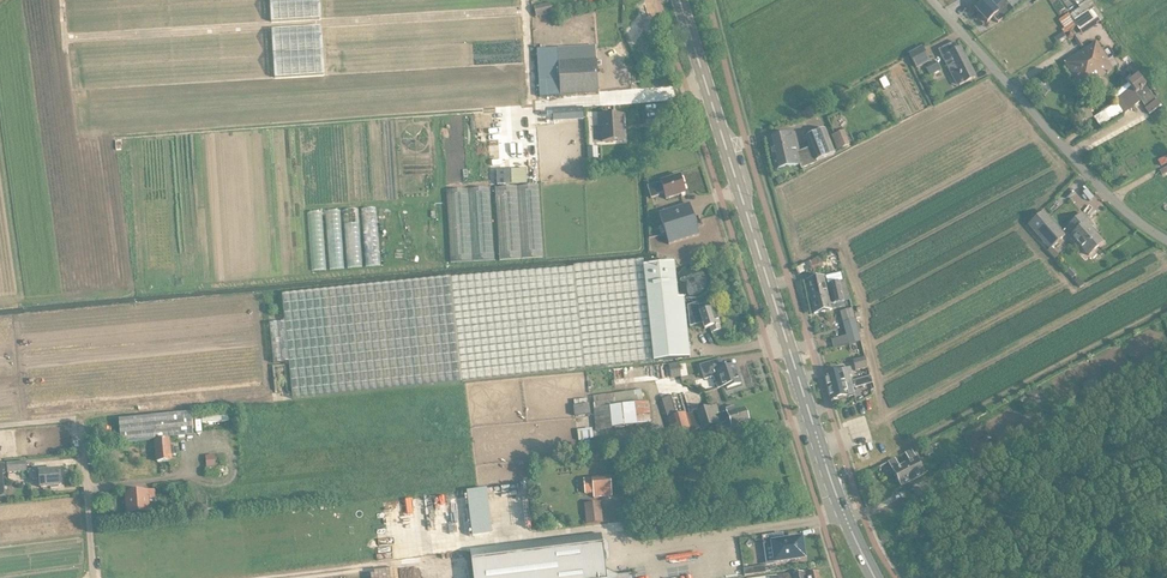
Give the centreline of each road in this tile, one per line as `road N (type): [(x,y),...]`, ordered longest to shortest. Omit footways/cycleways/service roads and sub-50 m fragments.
road 1 (secondary): [(875,577),(831,477),(680,0)]
road 2 (unclassified): [(1166,240),(1117,203),(928,0)]
road 3 (unclassified): [(100,577),(88,440)]

